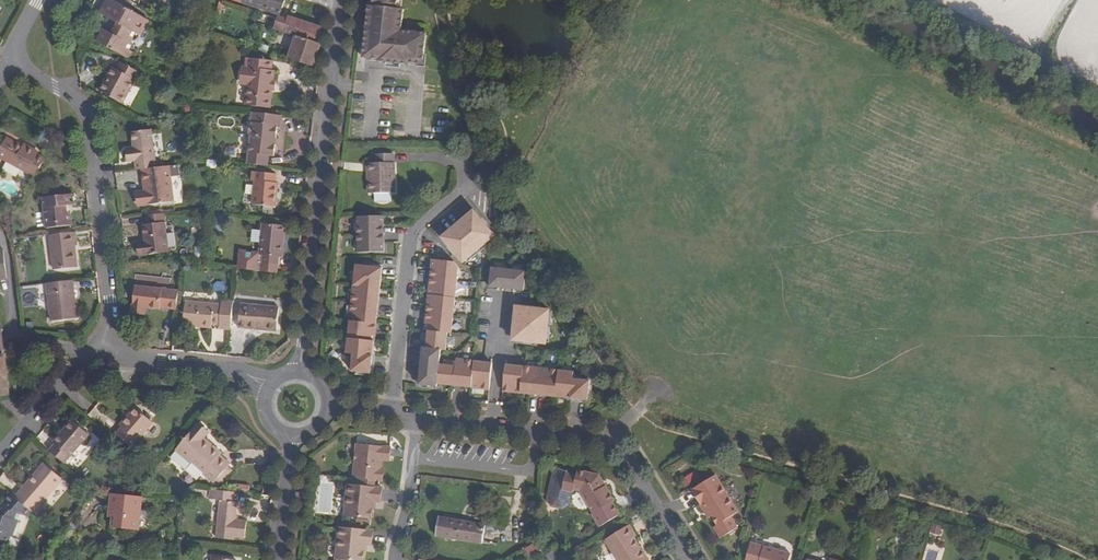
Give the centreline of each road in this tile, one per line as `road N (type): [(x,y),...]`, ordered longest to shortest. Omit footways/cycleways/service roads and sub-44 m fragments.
road 1 (residential): [(300,368),(339,0)]
road 2 (residential): [(94,354),(112,333),(84,111),(5,62)]
road 3 (residential): [(413,417),(606,438),(690,559)]
road 4 (residential): [(387,414),(409,233),(469,182)]
road 5 (residential): [(265,381),(231,369),(94,354)]
road 6 (residential): [(391,559),(413,417)]
road 7 (residential): [(0,456),(94,354)]
road 8 (residential): [(293,439),(280,559)]

